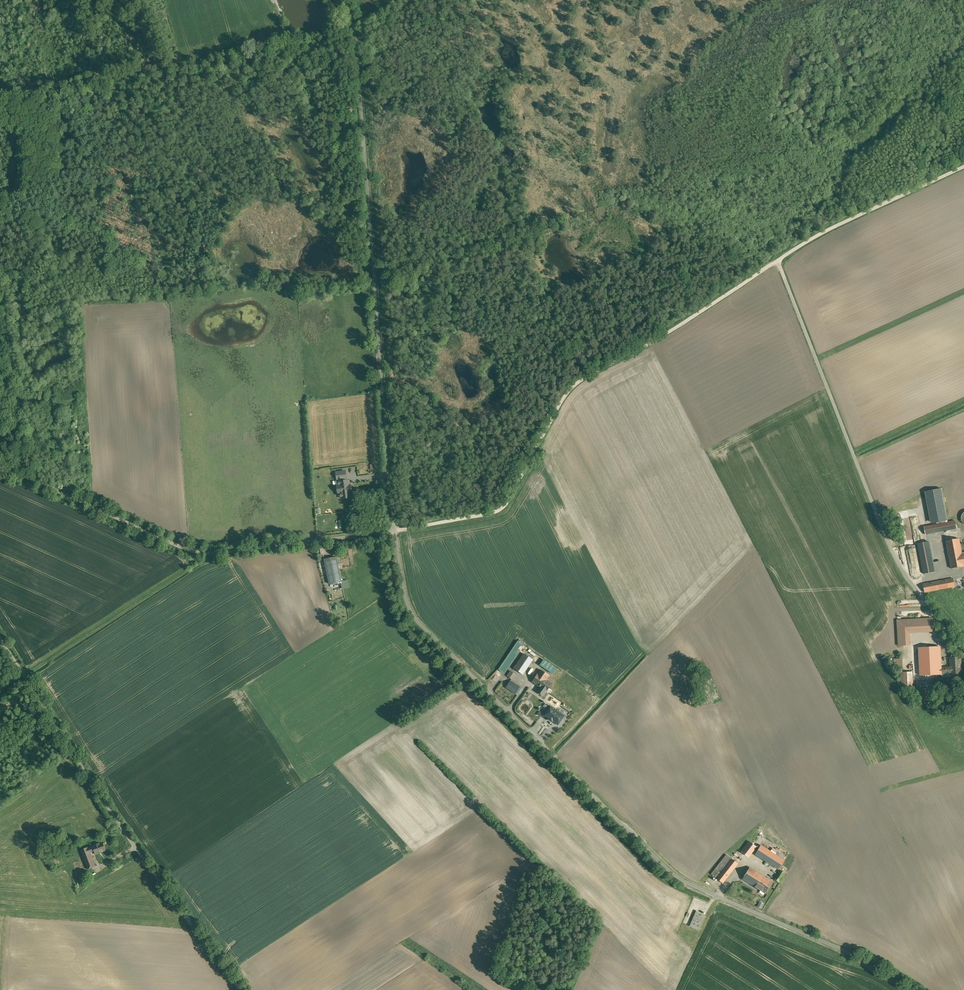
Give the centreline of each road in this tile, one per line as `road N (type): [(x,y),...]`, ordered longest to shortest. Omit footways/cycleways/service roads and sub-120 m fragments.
road 1 (unclassified): [(908,989),(843,951),(680,880),(416,621),(394,532)]
road 2 (track): [(963,164),(844,220),(578,383),(502,508),(394,532)]
road 3 (unclassified): [(337,0),(356,45),(394,532)]
road 4 (unclassified): [(778,262),(890,547),(963,650)]
road 5 (unclassified): [(0,641),(239,989)]
road 6 (track): [(0,108),(148,78),(208,101),(235,91),(269,119),(303,127),(333,157),(334,174),(318,202)]
road 7 (unclassified): [(394,532),(202,554),(0,466)]
road 8 (track): [(0,273),(5,234),(23,209),(66,196),(59,96)]

